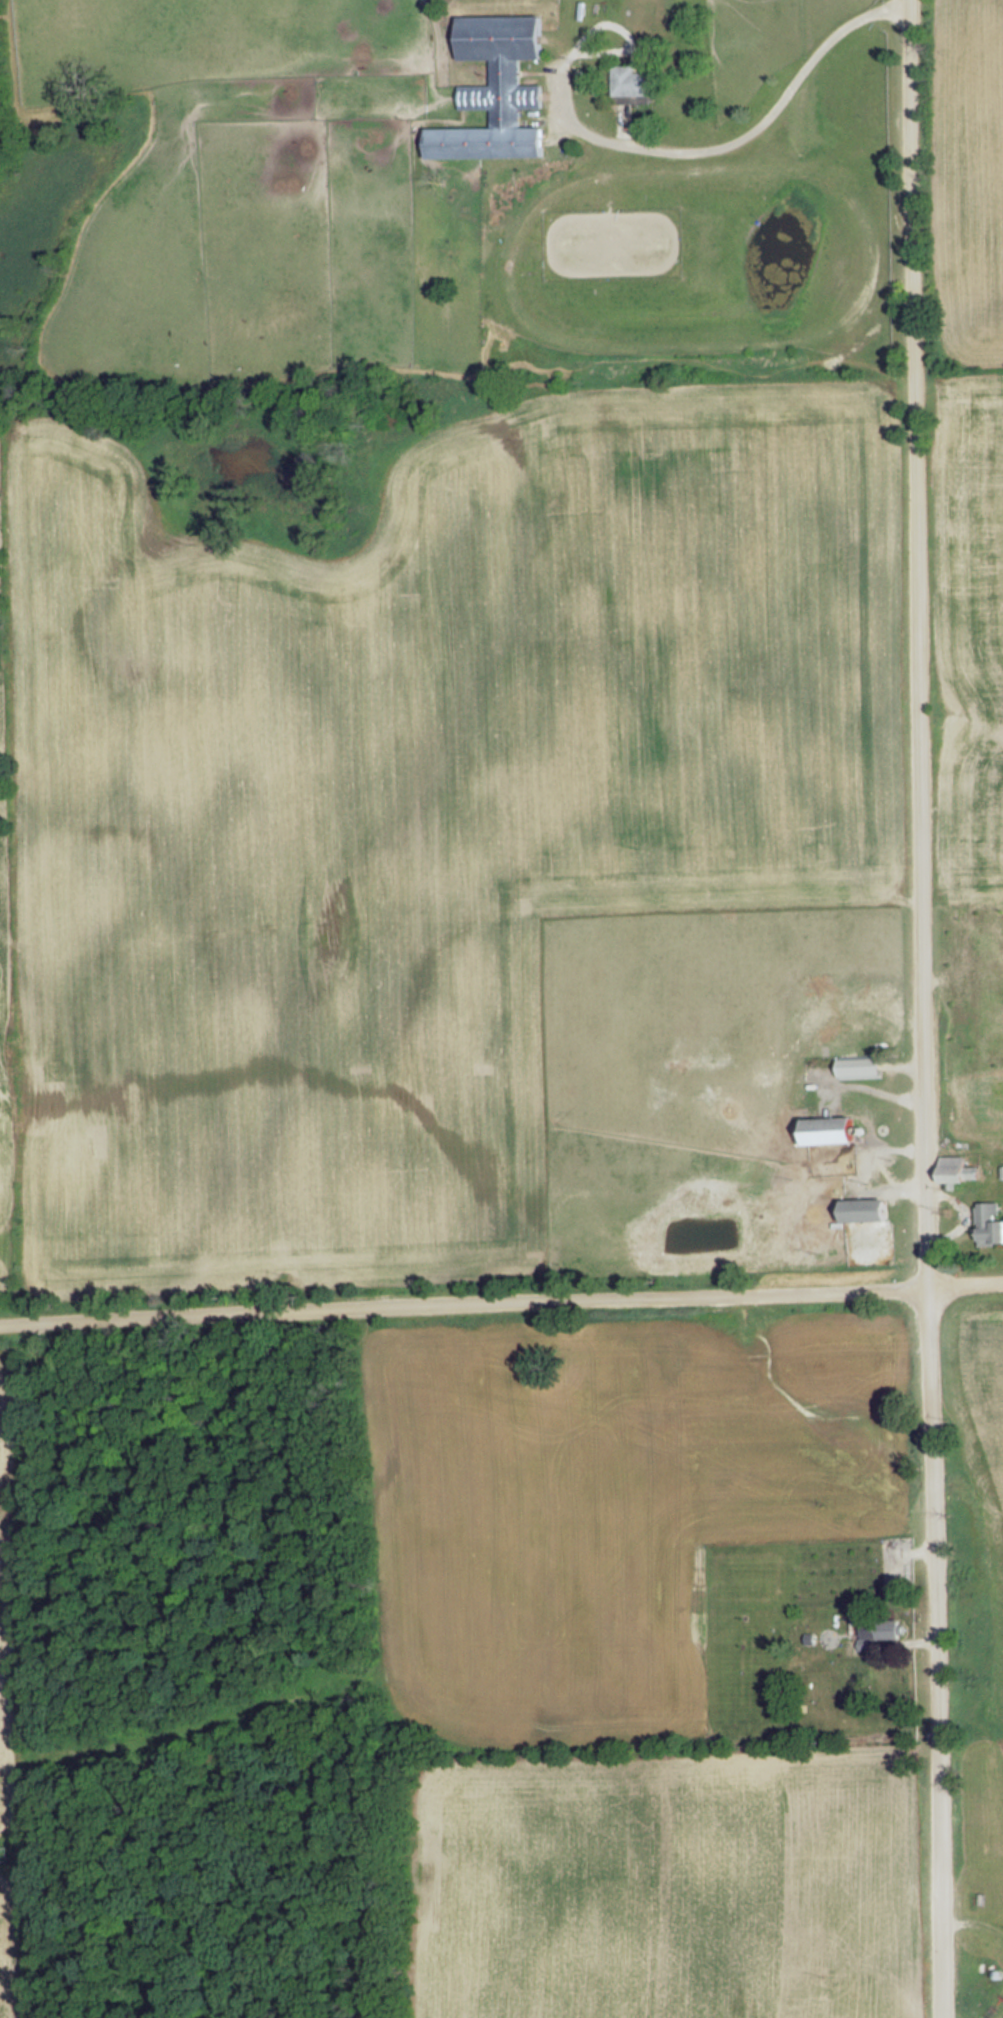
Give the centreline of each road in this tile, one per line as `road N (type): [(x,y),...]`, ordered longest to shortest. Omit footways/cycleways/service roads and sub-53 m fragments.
road 1 (residential): [(912,0),(943,2017)]
road 2 (residential): [(931,1286),(0,1324)]

